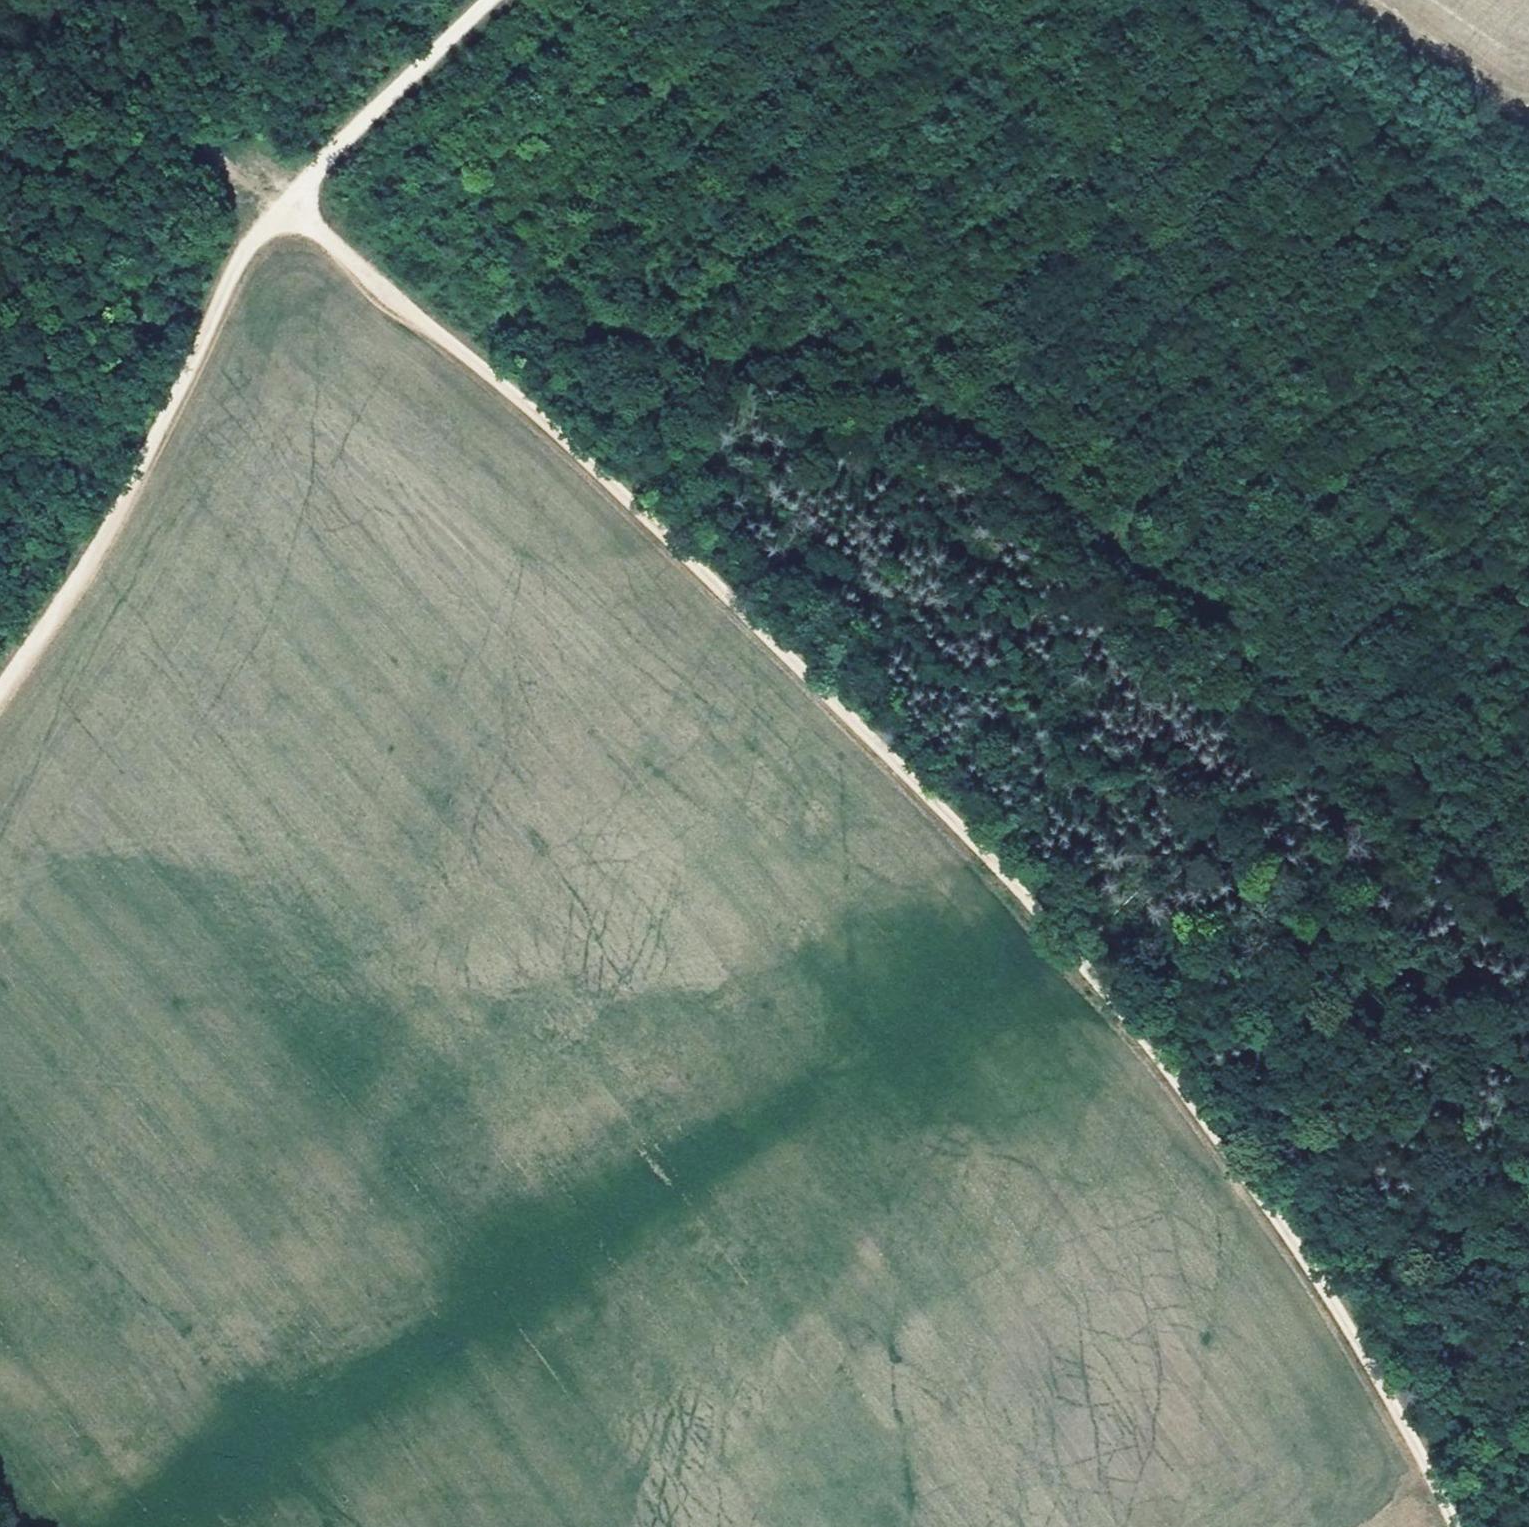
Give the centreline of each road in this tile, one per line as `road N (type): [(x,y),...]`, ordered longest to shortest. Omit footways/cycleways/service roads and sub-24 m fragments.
road 1 (track): [(274,221),(298,227),(453,353),(935,806),(1190,1100),(1402,1421),(1444,1526)]
road 2 (track): [(0,693),(147,477),(237,270),(274,221)]
road 3 (track): [(487,0),(351,129),(274,221)]
road 4 (track): [(274,221),(106,0)]

